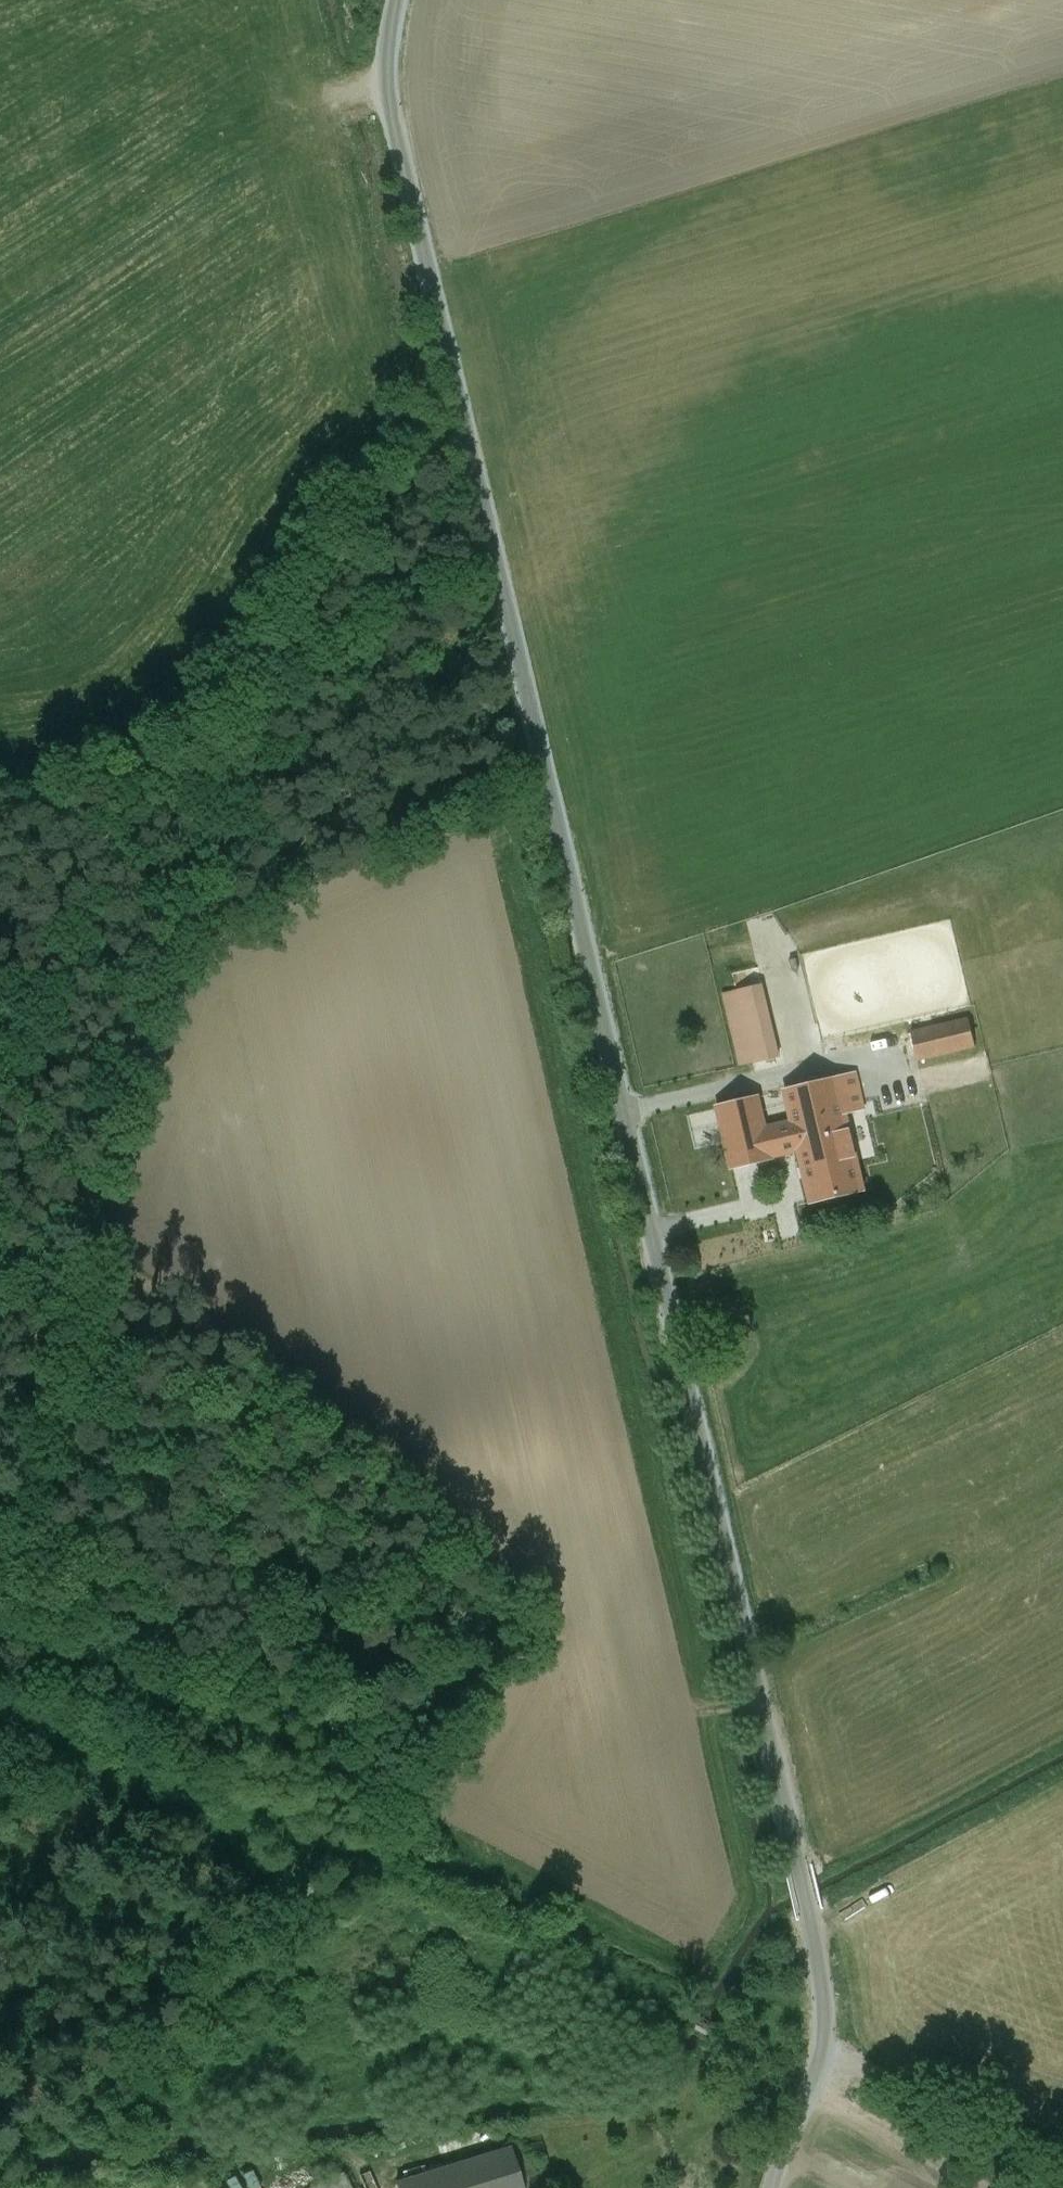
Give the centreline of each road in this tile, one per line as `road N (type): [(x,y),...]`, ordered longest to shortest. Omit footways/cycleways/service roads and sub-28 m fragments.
road 1 (unclassified): [(772,2187),(781,2138),(812,2084),(827,2031),(822,1971),(629,1116),(380,85),(392,0)]

